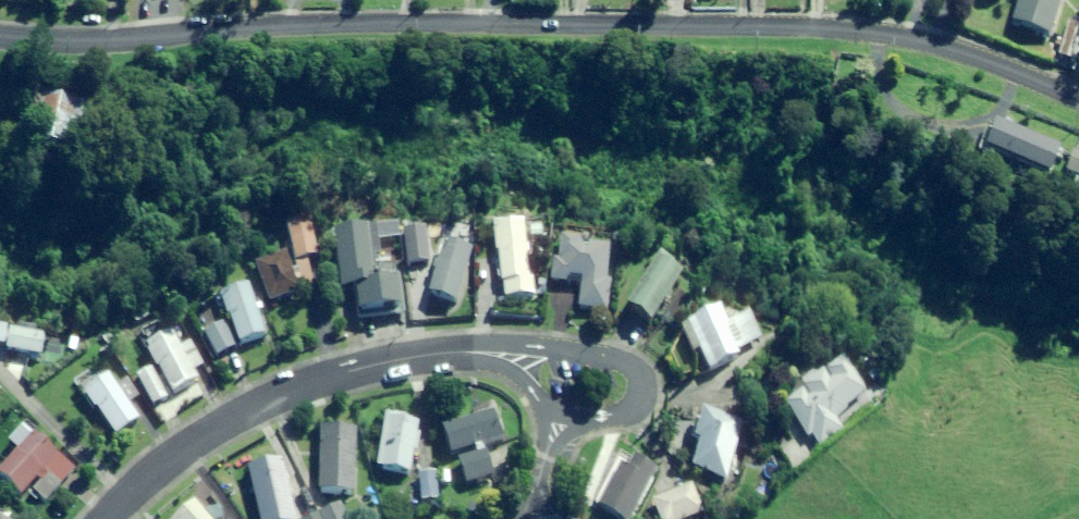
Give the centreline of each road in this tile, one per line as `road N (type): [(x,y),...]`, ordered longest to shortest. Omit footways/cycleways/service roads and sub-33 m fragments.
road 1 (residential): [(1078,104),(938,46),(886,39),(244,27),(49,45),(0,37)]
road 2 (residential): [(106,518),(196,440),(300,384),(404,358),(480,352)]
road 3 (residential): [(480,352),(583,352),(642,378),(638,401),(621,412),(564,411)]

